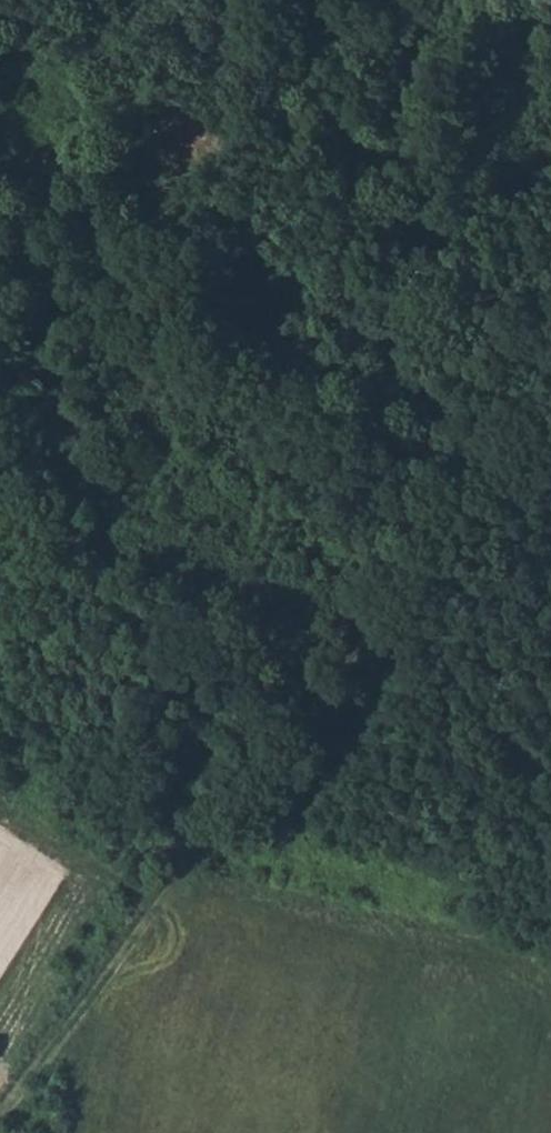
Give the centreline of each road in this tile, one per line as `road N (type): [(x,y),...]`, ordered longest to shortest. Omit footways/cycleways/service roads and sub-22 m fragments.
road 1 (track): [(0,1121),(176,889)]

